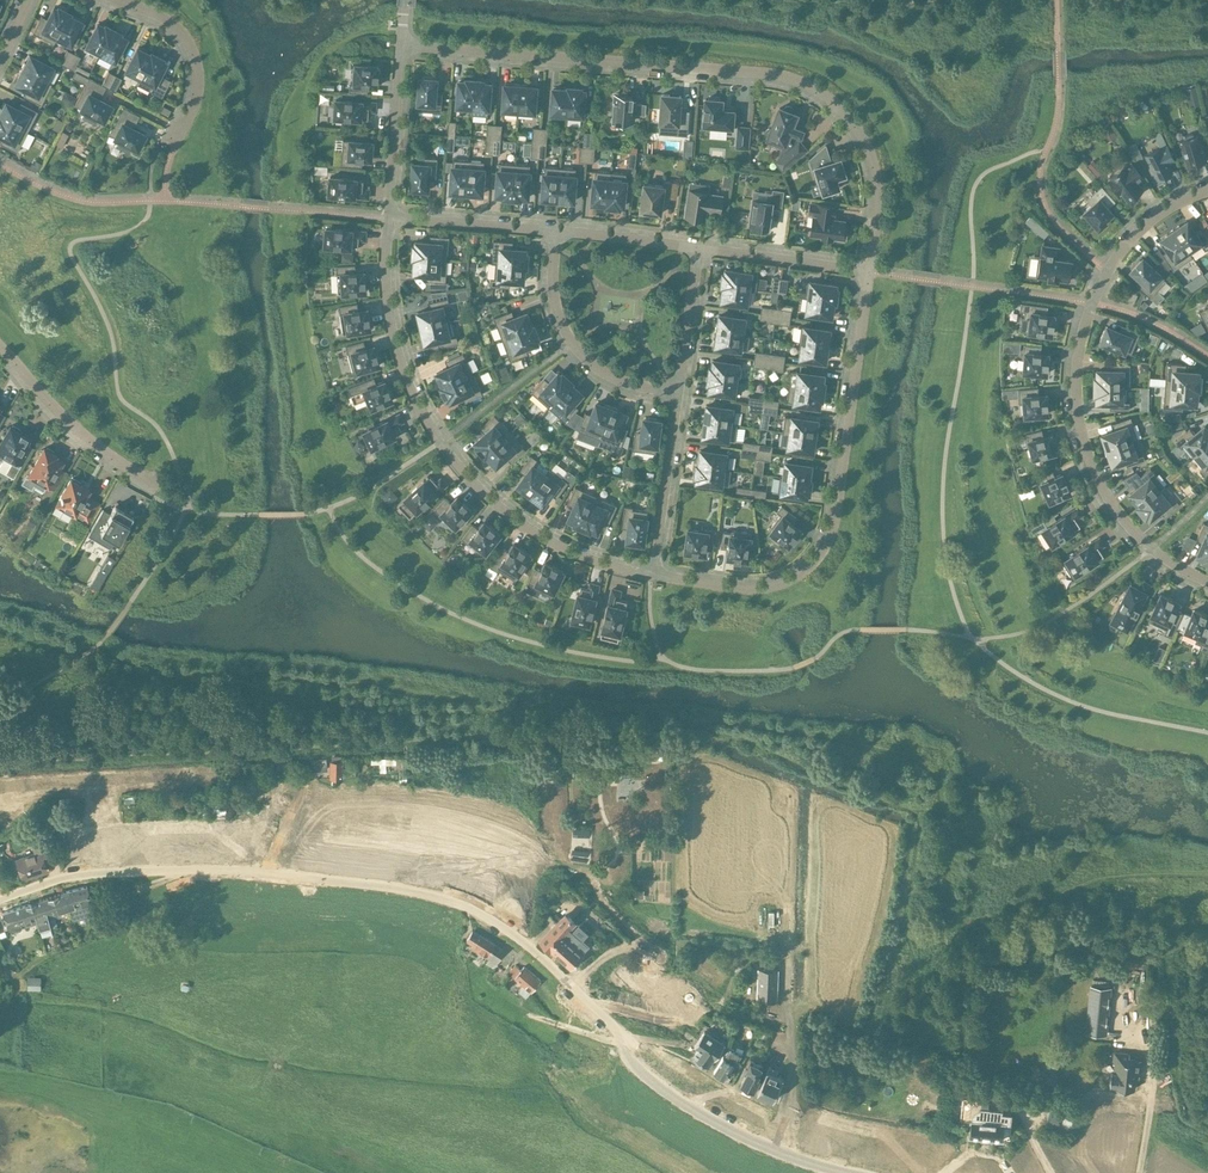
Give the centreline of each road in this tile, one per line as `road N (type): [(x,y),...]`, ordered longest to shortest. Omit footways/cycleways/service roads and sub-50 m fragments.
road 1 (unclassified): [(955,1172),(829,1151),(735,1115),(621,1034),(502,926),(447,900),(214,870),(74,876),(0,899)]
road 2 (residential): [(401,45),(767,73),(808,85),(852,121),(873,162),(878,209),(868,272)]
road 3 (residential): [(1207,191),(1169,206),(1121,249),(1083,326),(1075,379),(1086,450),(1120,515),(1152,548),(1207,582)]
road 4 (residential): [(651,575),(546,540),(501,509),(439,442),(408,386),(391,329),(387,218)]
road 5 (residential): [(868,272),(836,514),(823,550),(796,576),(764,589),(651,575)]
road 6 (residential): [(677,392),(626,383),(579,352),(554,300),(555,231)]
road 7 (residential): [(0,346),(69,422),(156,483)]
road 8 (residential): [(173,146),(196,98),(192,51),(167,20),(120,0)]
road 9 (residential): [(677,392),(651,575)]
road 10 (residential): [(387,218),(401,45)]
road 11 (residential): [(698,248),(868,272)]
road 12 (residential): [(387,218),(555,231)]
road 13 (residential): [(698,248),(677,392)]
road 14 (residential): [(555,231),(698,248)]

